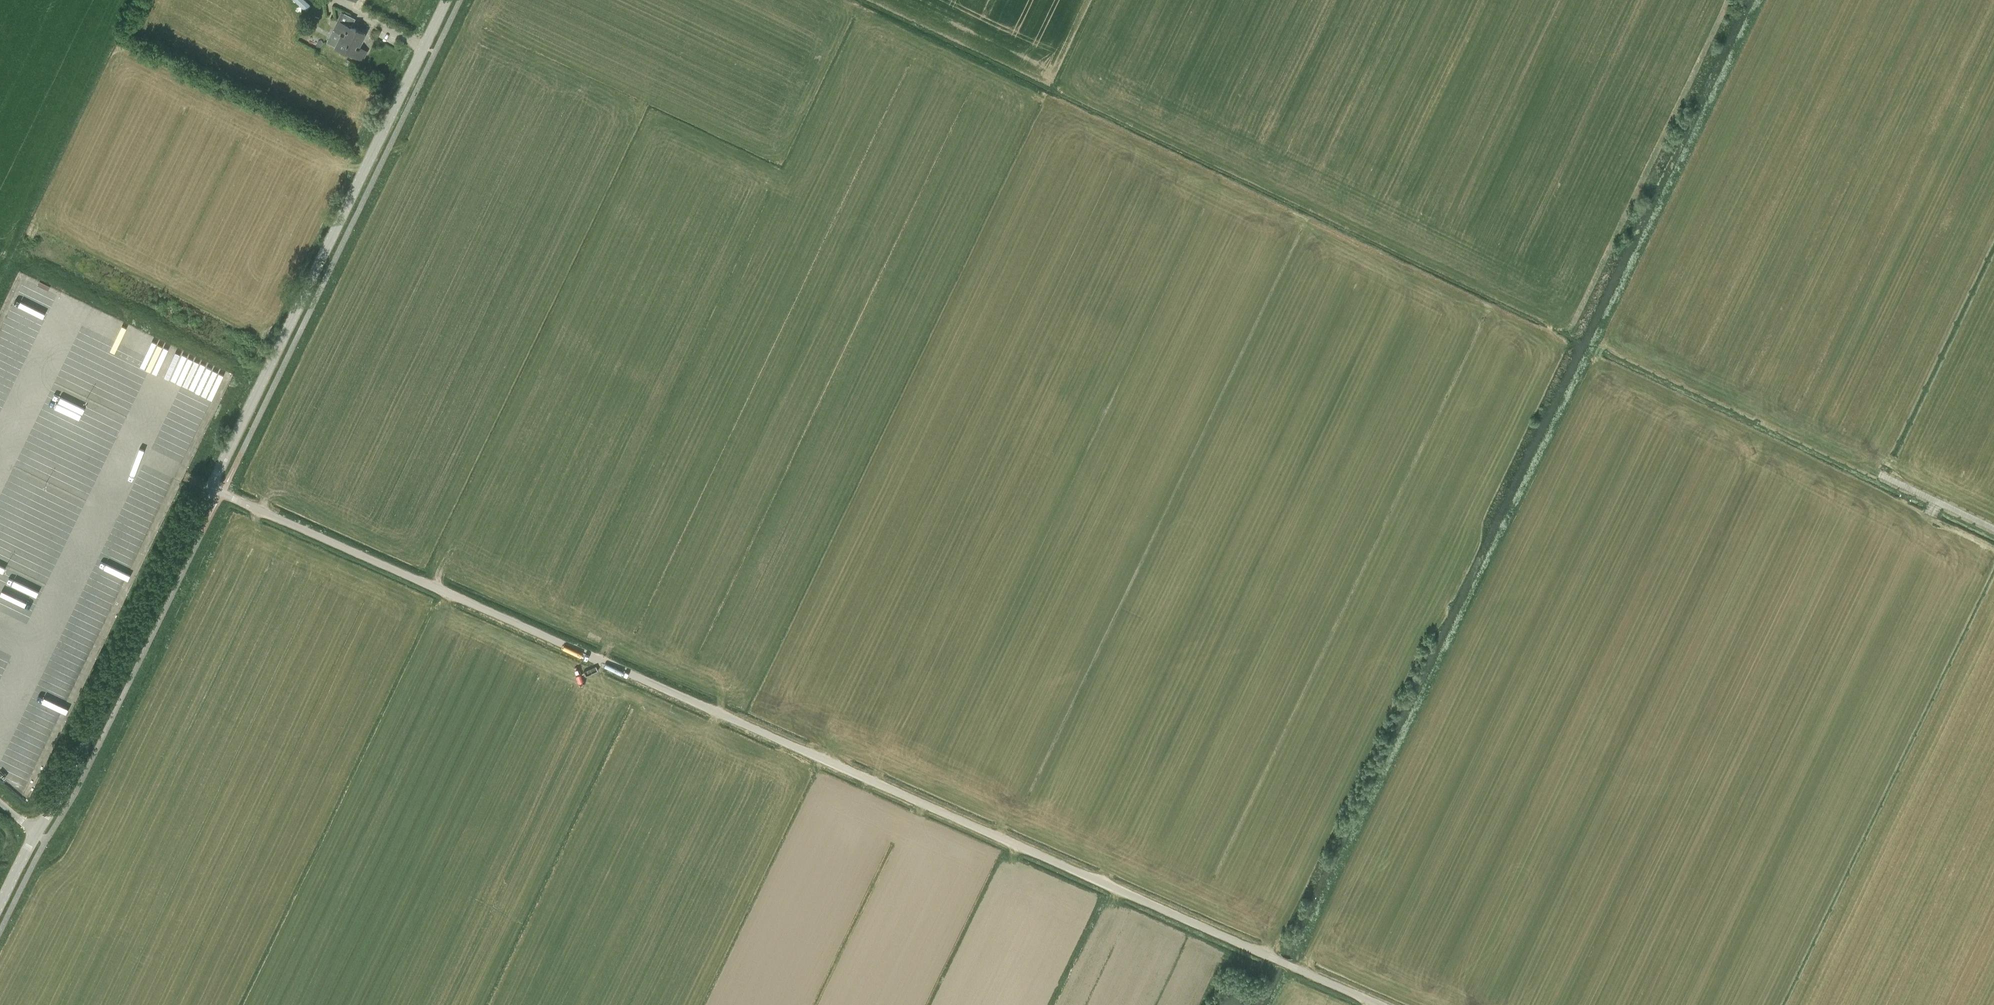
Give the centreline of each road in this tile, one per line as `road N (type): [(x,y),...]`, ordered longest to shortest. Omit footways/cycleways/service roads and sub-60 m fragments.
road 1 (unclassified): [(1379,1004),(211,487)]
road 2 (tertiary): [(211,487),(448,0)]
road 3 (tertiary): [(37,832),(211,487)]

